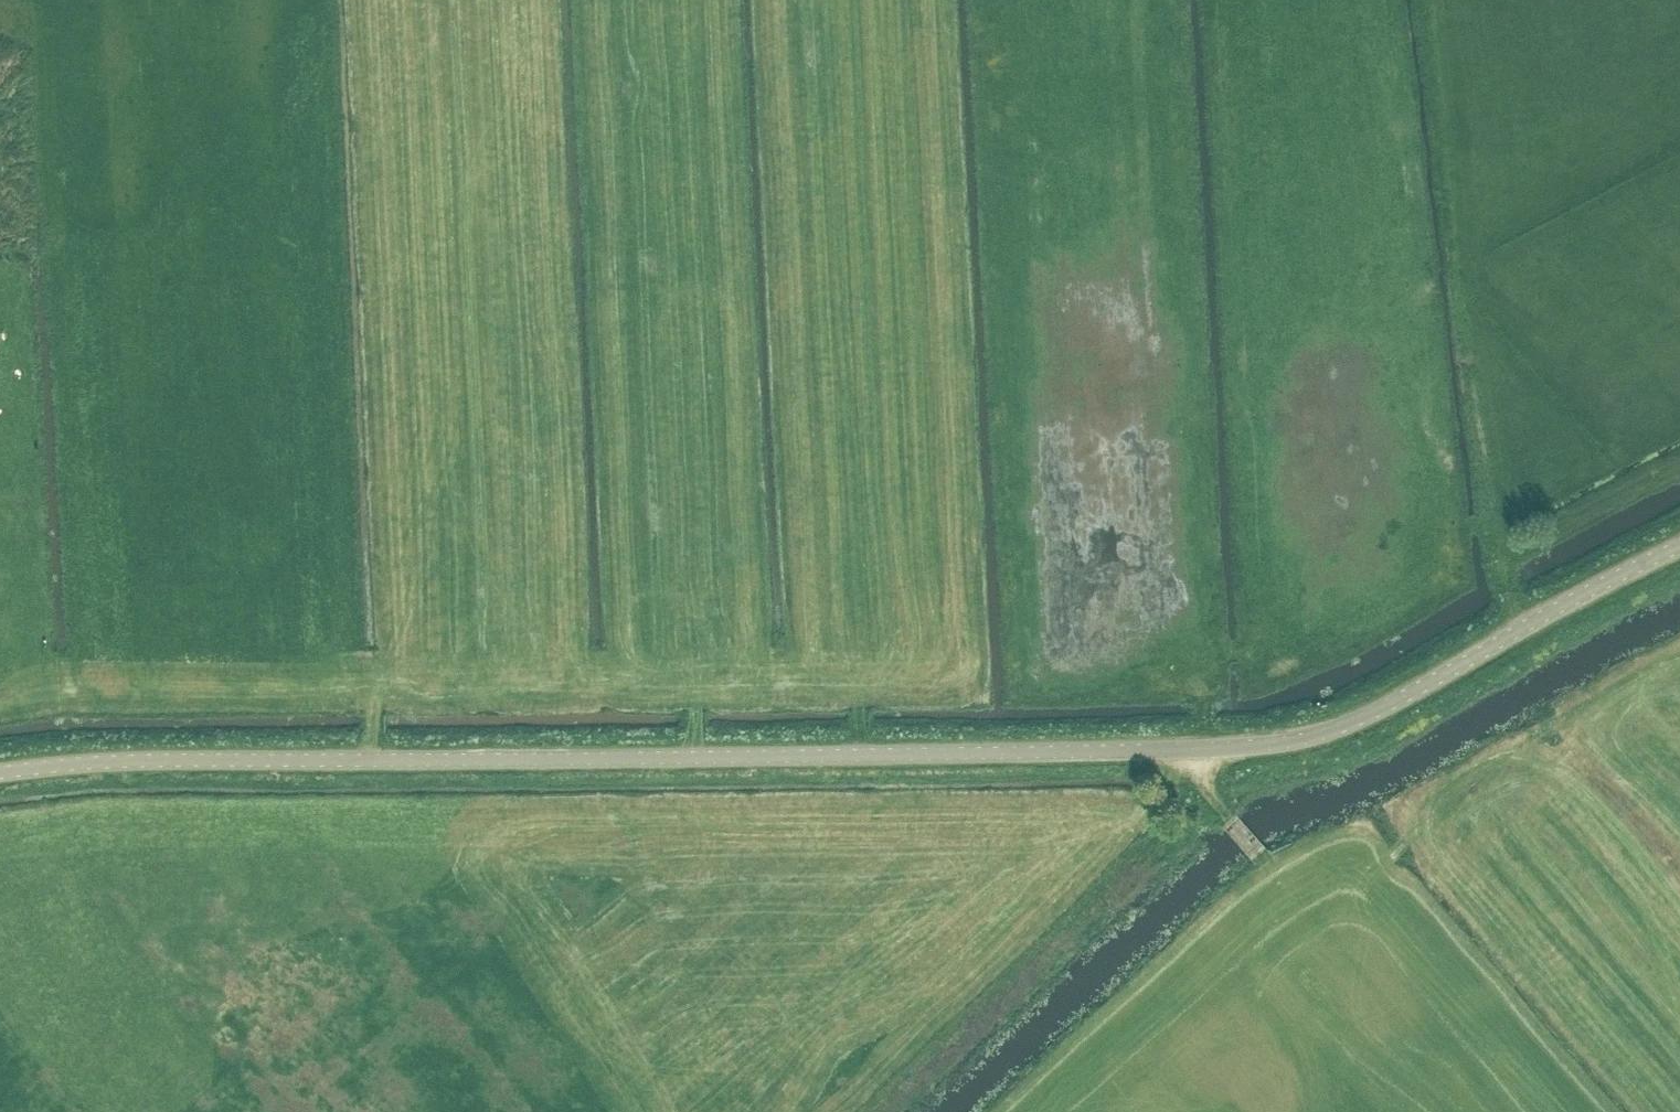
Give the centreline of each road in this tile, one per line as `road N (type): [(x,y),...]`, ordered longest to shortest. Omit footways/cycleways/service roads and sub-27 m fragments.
road 1 (unclassified): [(0,771),(172,759),(927,752),(1297,739),(1364,716),(1679,543)]
road 2 (track): [(1193,747),(1216,805),(1275,870)]

